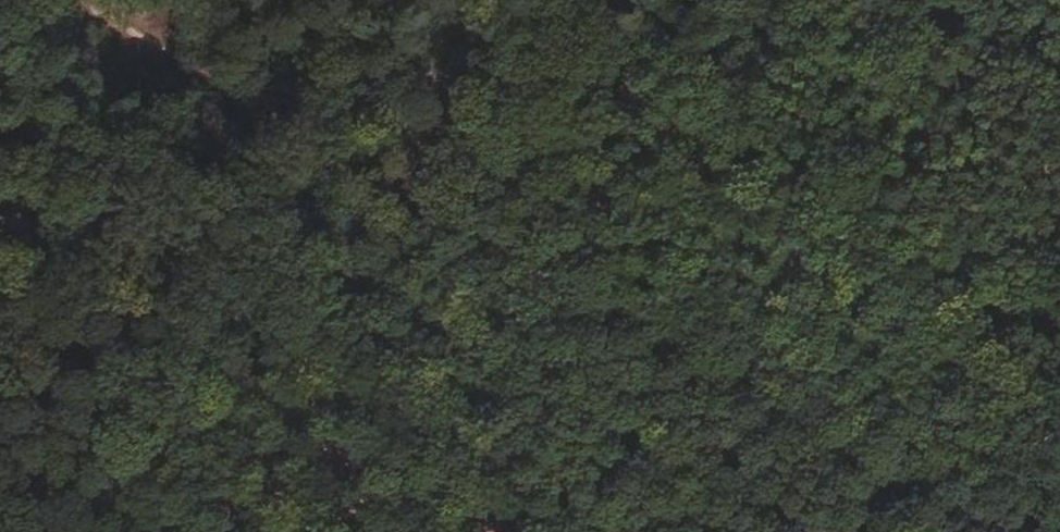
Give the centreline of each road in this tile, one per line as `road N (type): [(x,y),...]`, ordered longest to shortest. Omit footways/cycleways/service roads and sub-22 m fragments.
road 1 (track): [(67,0),(971,531)]
road 2 (track): [(673,0),(85,531)]

